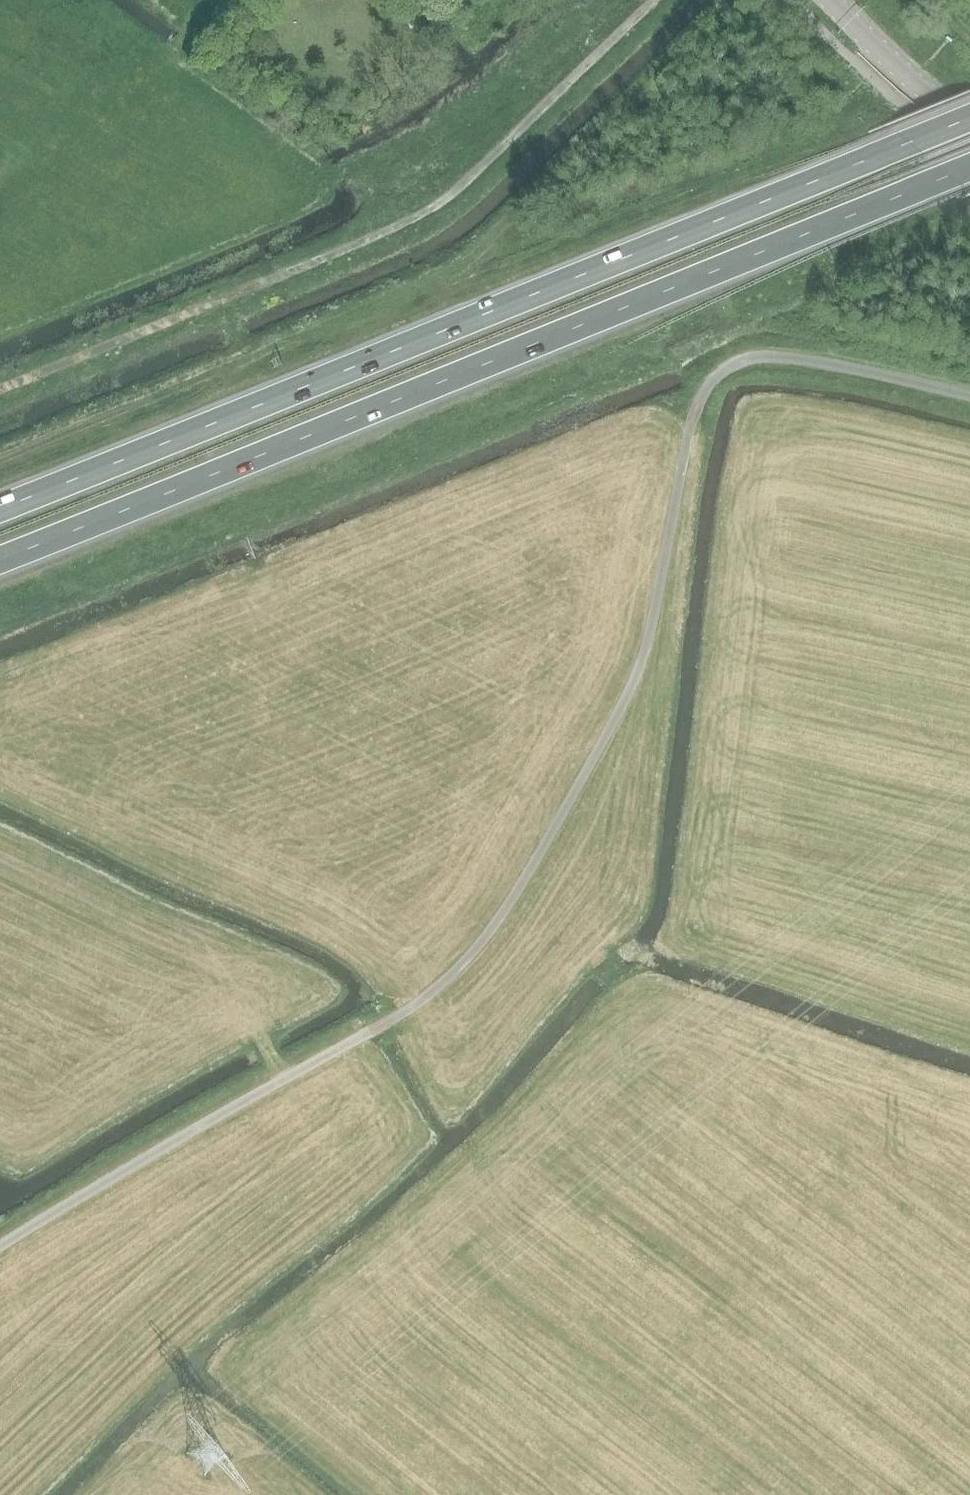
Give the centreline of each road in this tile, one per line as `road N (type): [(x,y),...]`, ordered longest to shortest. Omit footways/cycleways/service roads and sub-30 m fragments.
road 1 (unclassified): [(0,1247),(412,1008),(478,947),(631,689),(695,412),(718,376),(750,359),(781,357),(969,397)]
road 2 (trunk): [(0,559),(969,168)]
road 3 (trunk): [(969,118),(0,508)]
road 4 (tertiary): [(969,128),(830,0)]

